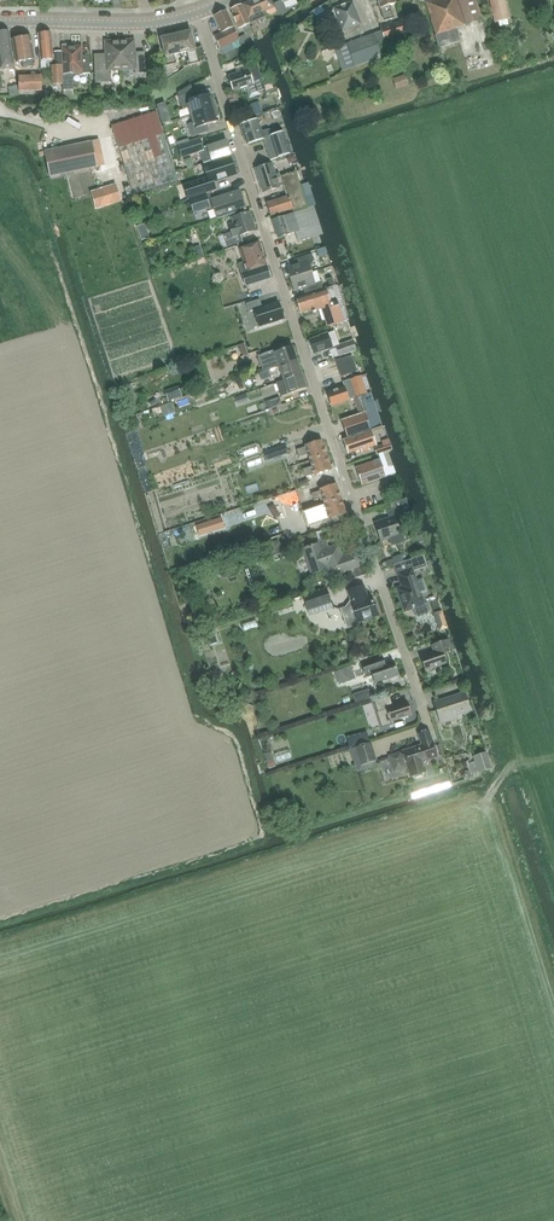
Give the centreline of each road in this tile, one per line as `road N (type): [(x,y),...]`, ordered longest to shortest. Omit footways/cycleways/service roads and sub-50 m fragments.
road 1 (residential): [(424,710),(199,12)]
road 2 (track): [(513,766),(497,775),(486,798),(553,1007)]
road 3 (tertiary): [(0,24),(146,24),(199,12)]

